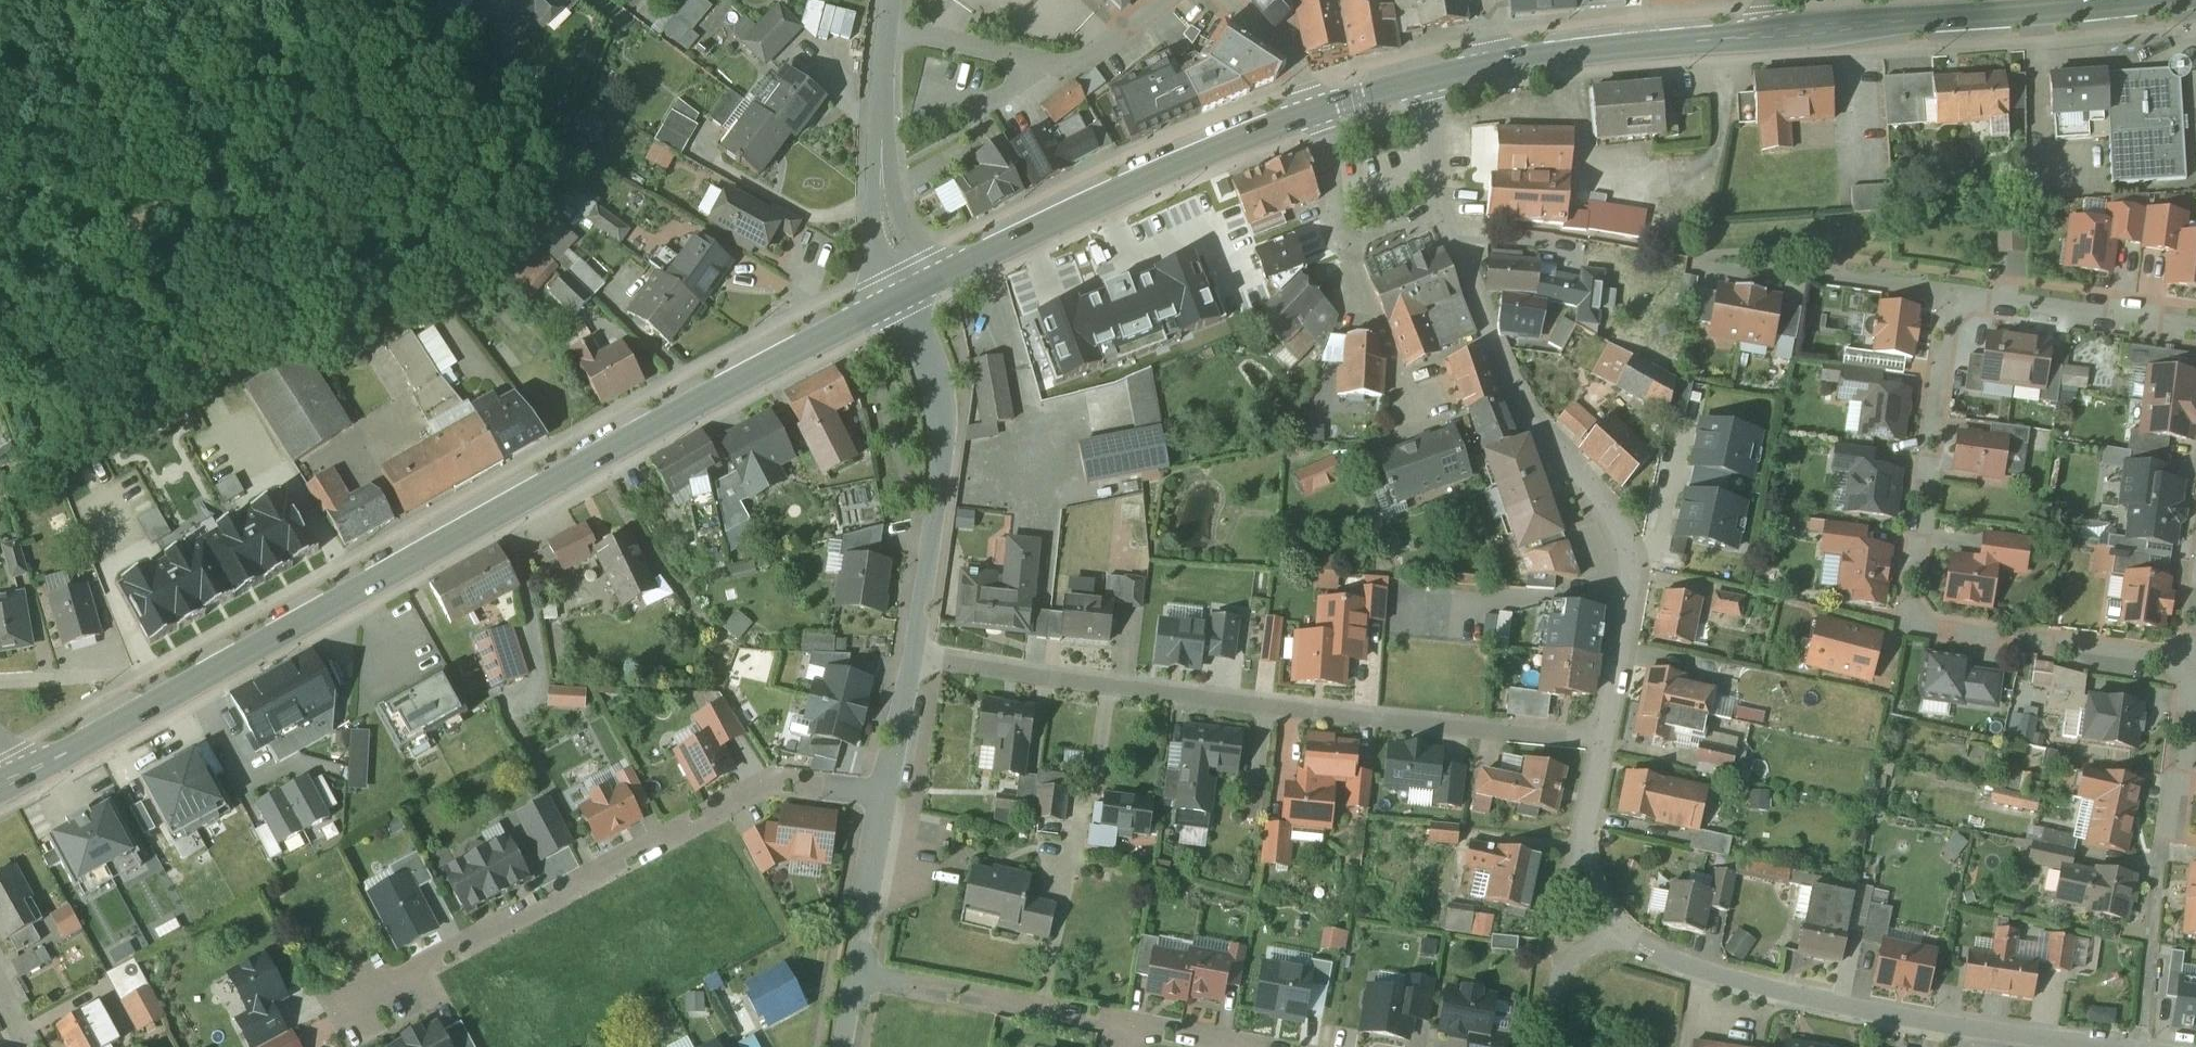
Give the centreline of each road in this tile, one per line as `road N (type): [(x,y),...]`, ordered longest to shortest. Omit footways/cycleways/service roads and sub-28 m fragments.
road 1 (secondary): [(893,305),(11,781)]
road 2 (residential): [(1418,78),(1483,340),(1604,520),(1613,548),(1620,641),(1595,747)]
road 3 (residential): [(911,662),(1595,747)]
road 4 (residential): [(1952,283),(1915,609),(1950,633),(2189,676)]
road 5 (residential): [(372,996),(775,780),(886,796)]
road 6 (residential): [(1610,927),(1648,962),(1681,975),(2087,1046)]
road 7 (secondary): [(1337,100),(1157,174),(893,305)]
road 8 (secondary): [(2121,0),(1738,34)]
road 9 (residential): [(911,662),(941,432),(928,375),(893,305)]
road 10 (residential): [(890,32),(1051,66),(1086,65),(1169,0)]
road 11 (residential): [(890,32),(876,177),(893,305)]
road 12 (residential): [(1124,1029),(854,978)]
road 13 (residential): [(2189,676),(2152,948)]
road 14 (residential): [(2195,317),(1952,283)]
road 15 (secondary): [(1738,34),(1497,60)]
road 16 (residential): [(854,978),(886,796)]
road 17 (residential): [(1595,747),(1585,813),(1589,865),(1610,927)]
road 18 (residential): [(1224,0),(1337,100)]
road 19 (residential): [(1610,927),(1561,971),(1537,1046)]
road 20 (residential): [(886,796),(911,662)]
road 21 (residential): [(1952,283),(1820,265)]

